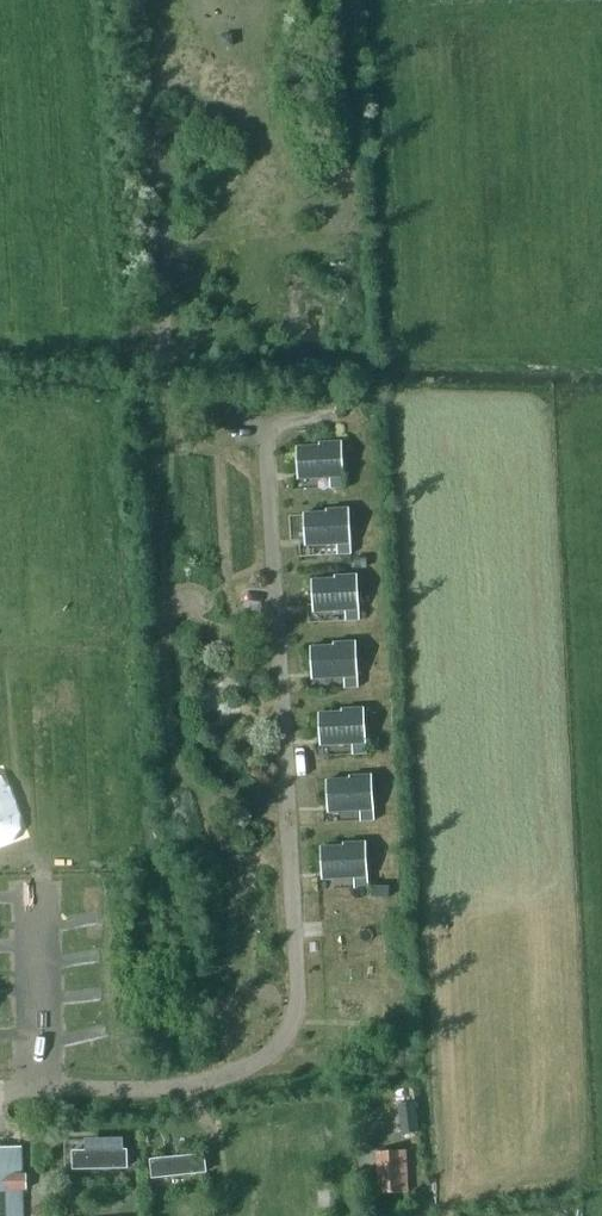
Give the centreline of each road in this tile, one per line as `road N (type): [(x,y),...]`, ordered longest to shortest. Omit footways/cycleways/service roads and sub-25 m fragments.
road 1 (track): [(189,1087),(189,1128),(152,1129),(157,1215)]
road 2 (track): [(152,1129),(0,1131)]

